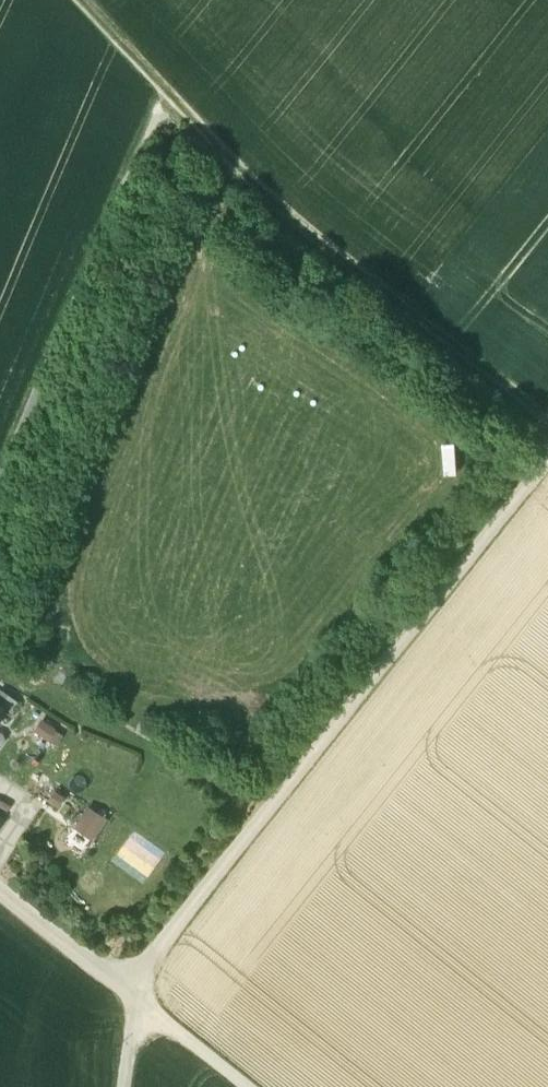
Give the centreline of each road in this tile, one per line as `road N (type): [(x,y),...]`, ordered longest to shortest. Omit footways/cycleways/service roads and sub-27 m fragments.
road 1 (track): [(127,991),(547,466)]
road 2 (track): [(73,0),(157,94),(296,224),(547,422)]
road 3 (track): [(157,94),(0,467)]
road 4 (track): [(60,938),(246,1086)]

